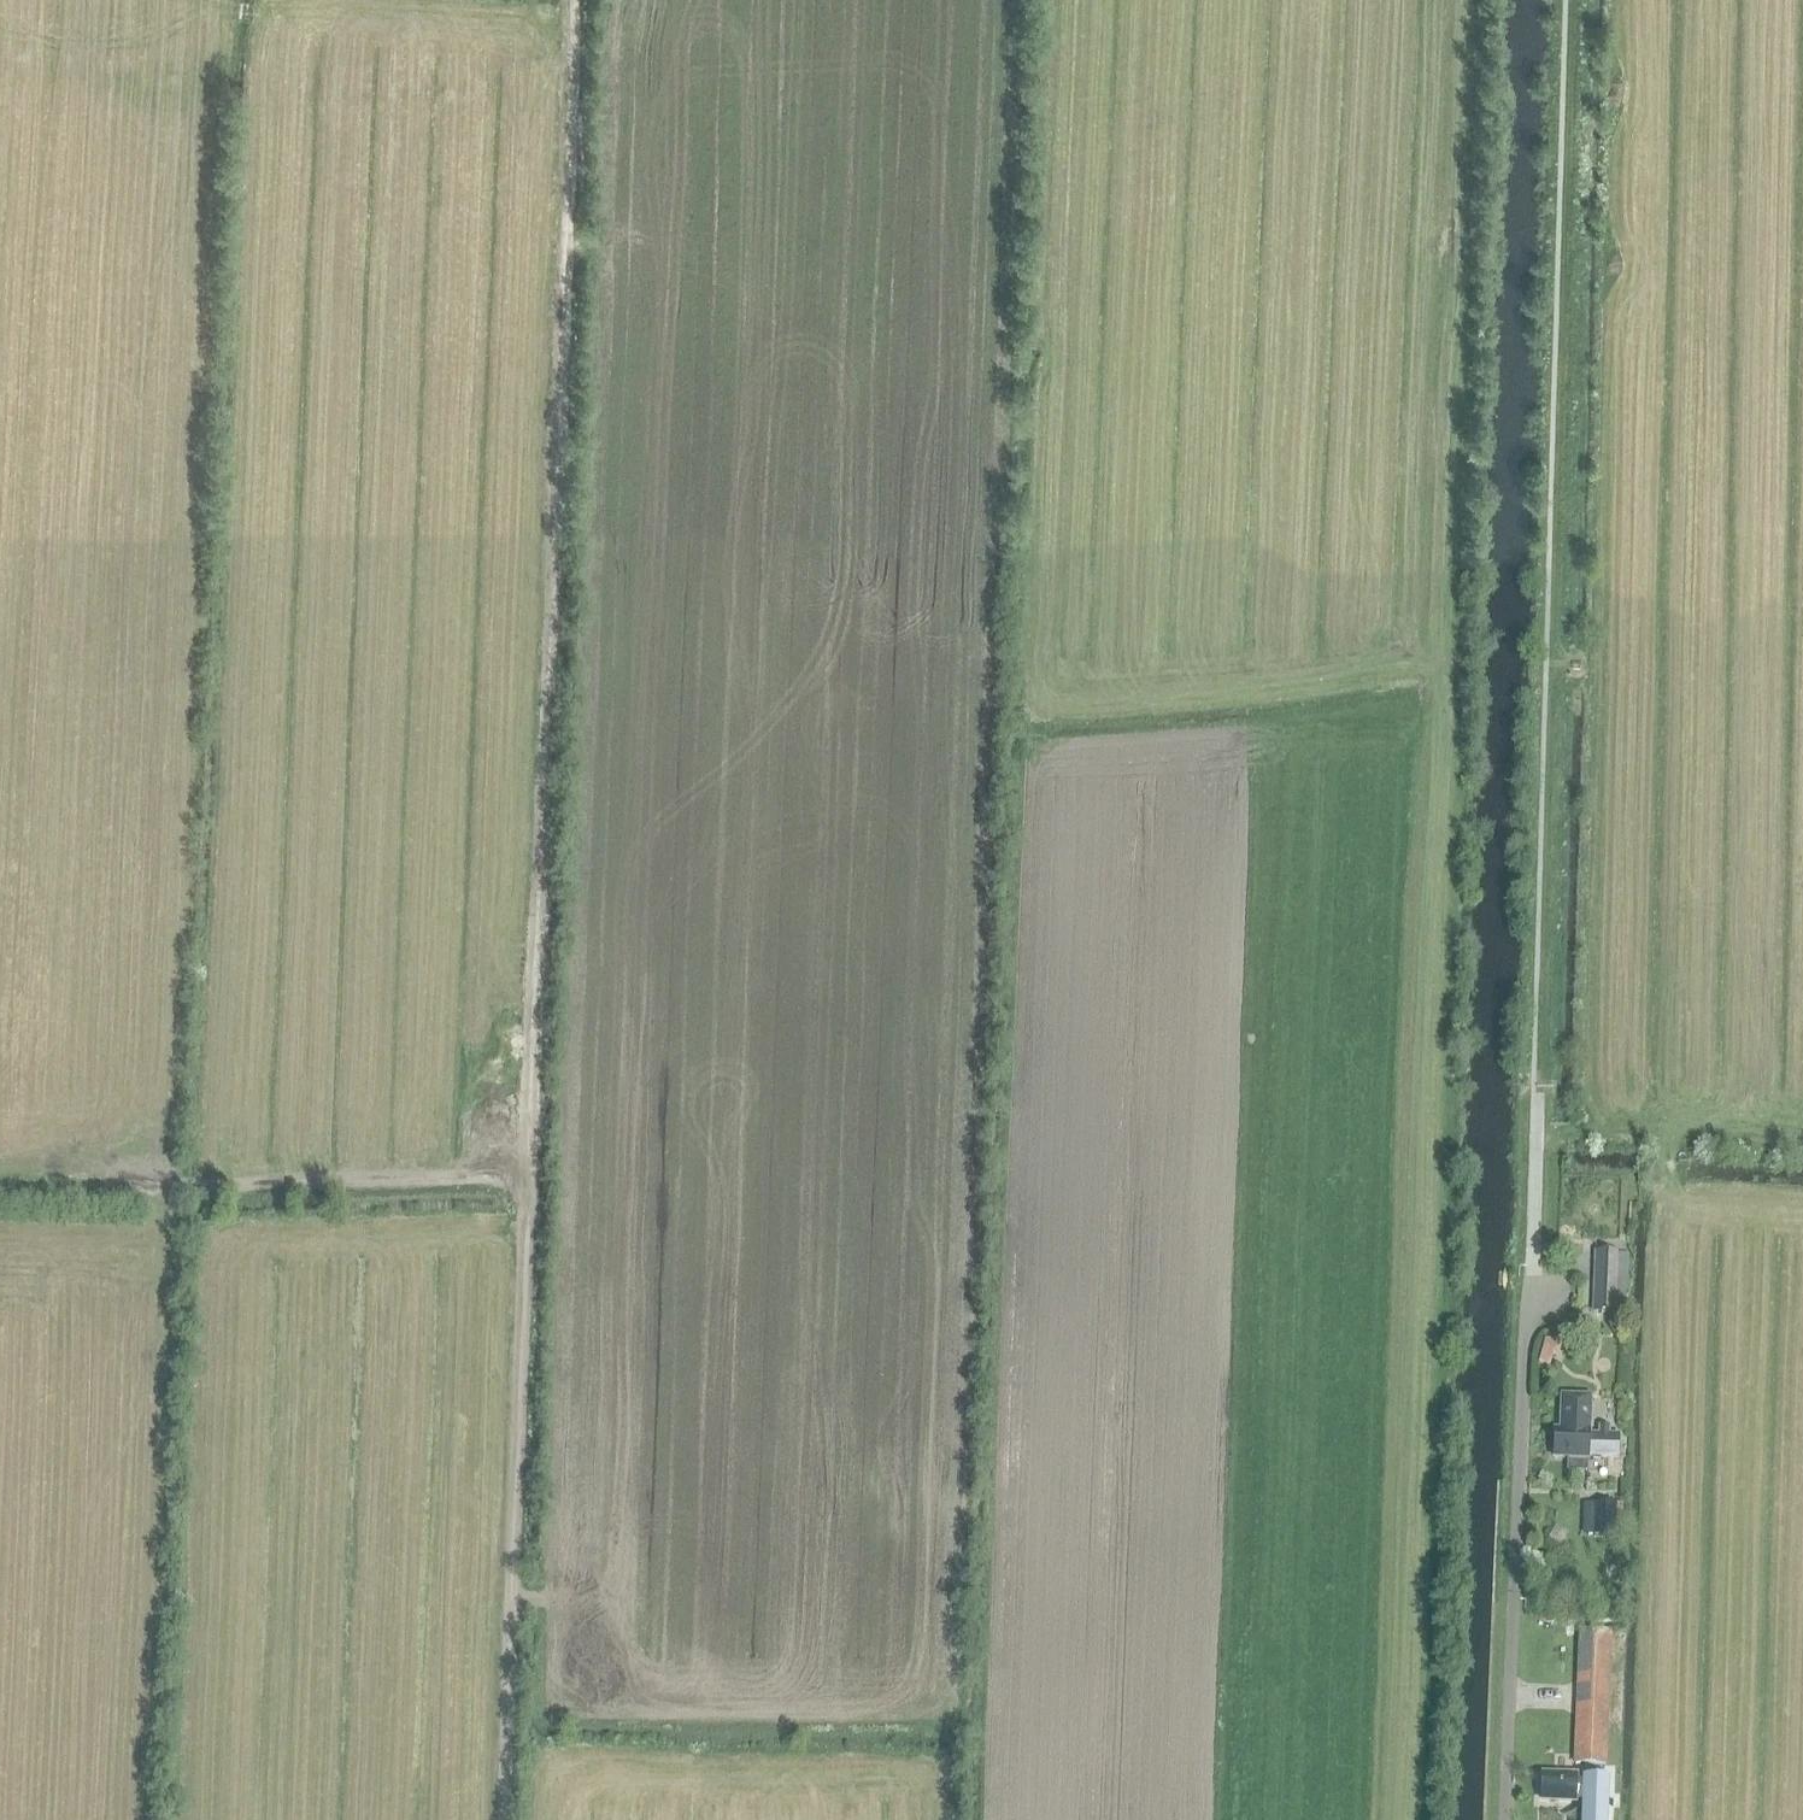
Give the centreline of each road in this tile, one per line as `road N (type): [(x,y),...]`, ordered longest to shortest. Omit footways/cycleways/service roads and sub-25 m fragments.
road 1 (unclassified): [(1504,1819),(1523,1350),(1533,1276)]

